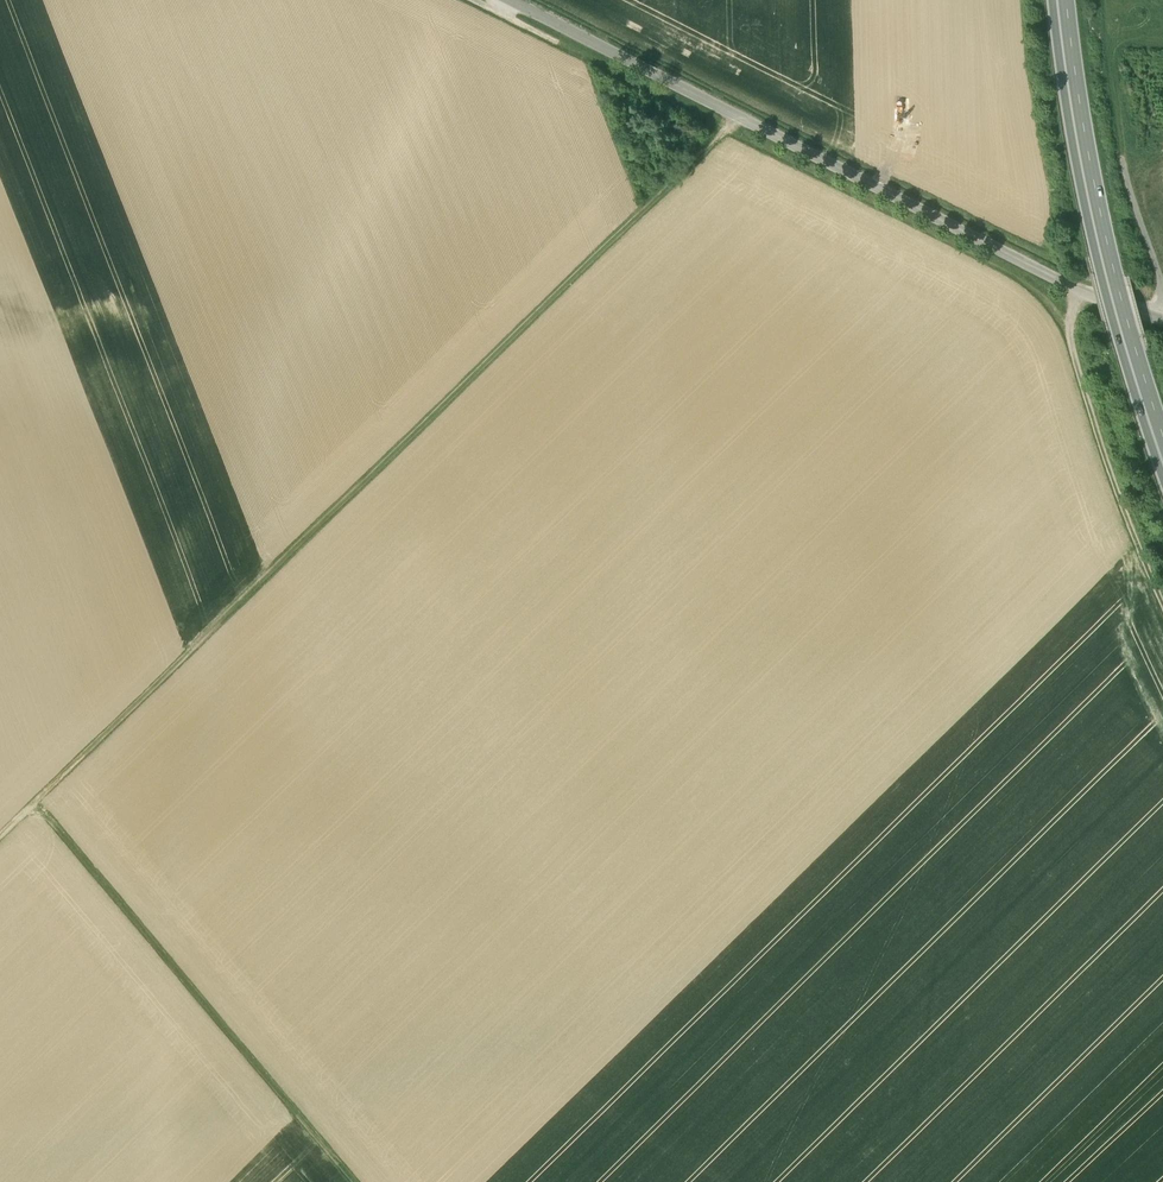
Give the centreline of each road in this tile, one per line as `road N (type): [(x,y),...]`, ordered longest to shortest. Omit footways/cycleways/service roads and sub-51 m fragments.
road 1 (track): [(0,838),(564,291),(735,114)]
road 2 (tertiary): [(510,0),(1075,287),(1162,323)]
road 3 (track): [(359,1181),(37,802)]
road 4 (trunk): [(1130,345),(1082,141),(1061,0)]
road 5 (track): [(1075,287),(1070,339),(1119,504),(1162,615)]
road 6 (track): [(1162,294),(1120,141),(1102,0)]

